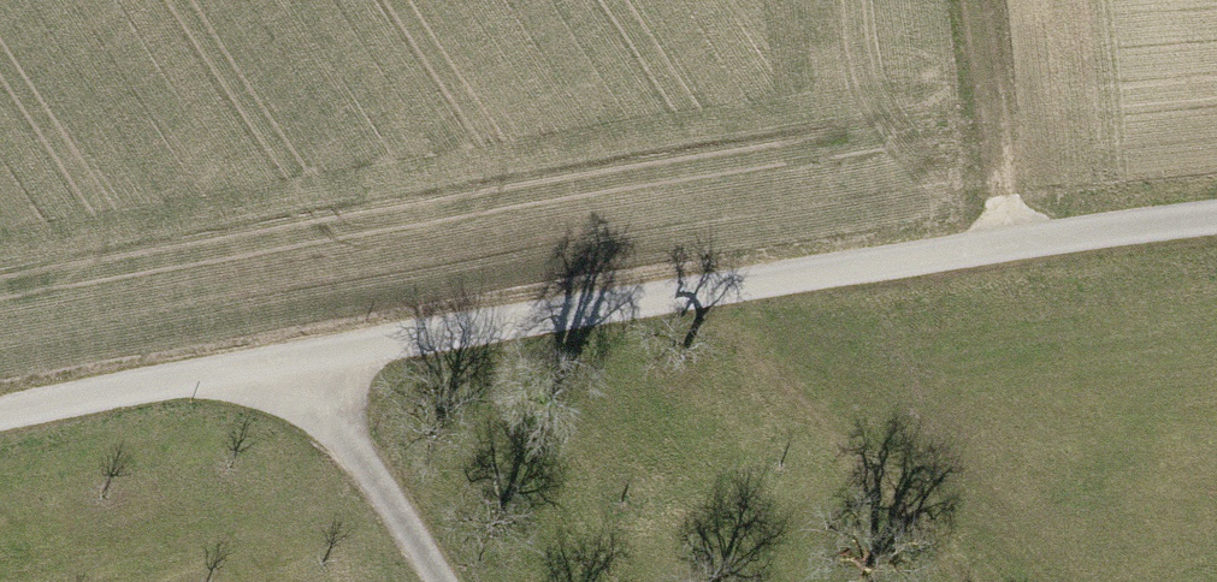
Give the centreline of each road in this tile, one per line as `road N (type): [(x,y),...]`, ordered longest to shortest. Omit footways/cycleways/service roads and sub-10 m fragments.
road 1 (residential): [(0,428),(295,367),(1015,251),(1216,232)]
road 2 (track): [(1015,251),(969,0)]
road 3 (track): [(295,367),(430,581)]

